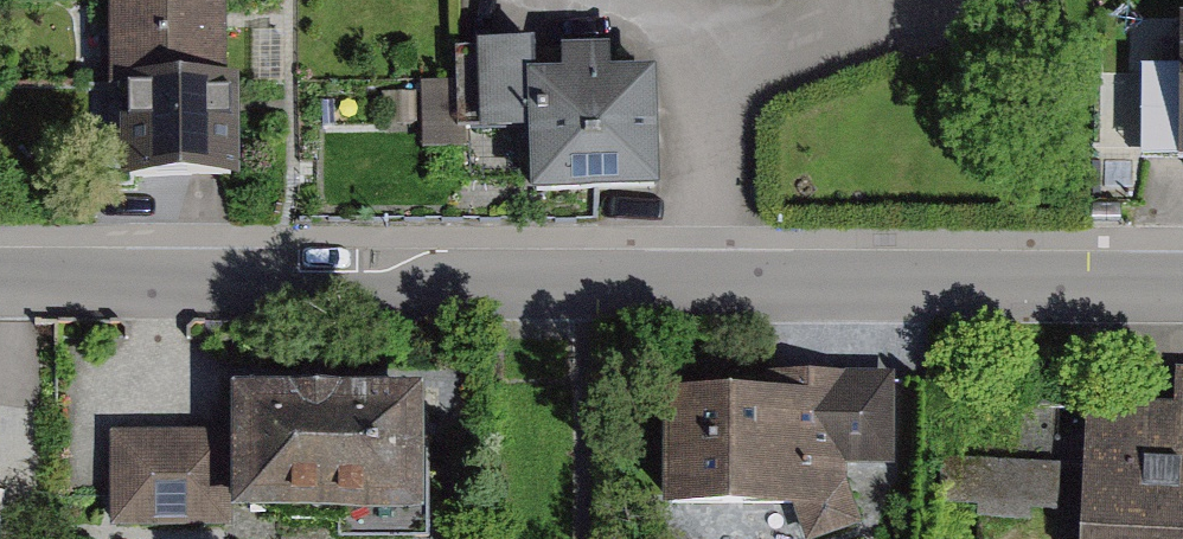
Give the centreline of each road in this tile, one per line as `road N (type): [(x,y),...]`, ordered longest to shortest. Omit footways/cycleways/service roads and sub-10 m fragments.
road 1 (residential): [(1182,288),(0,277)]

